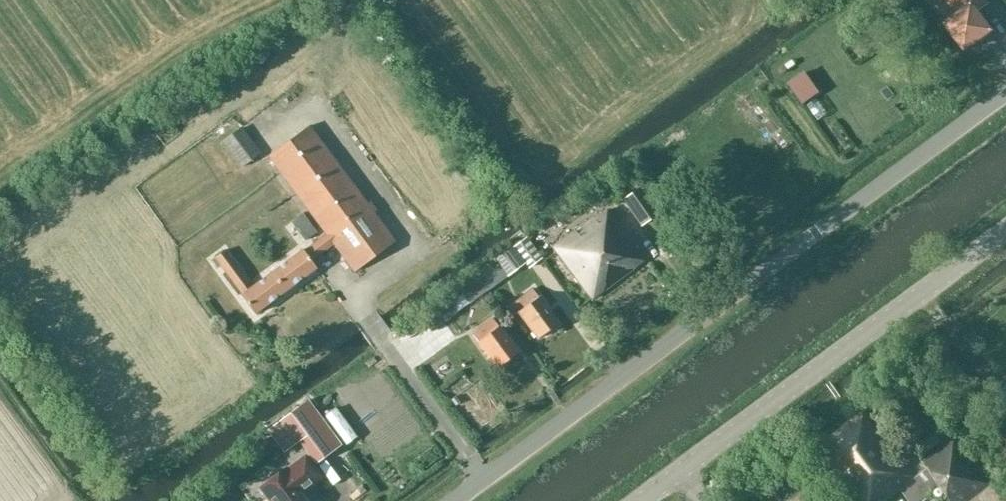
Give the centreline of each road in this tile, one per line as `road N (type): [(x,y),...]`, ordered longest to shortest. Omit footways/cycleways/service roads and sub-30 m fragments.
road 1 (unclassified): [(456,500),(1005,94)]
road 2 (tertiary): [(640,500),(1005,230)]

